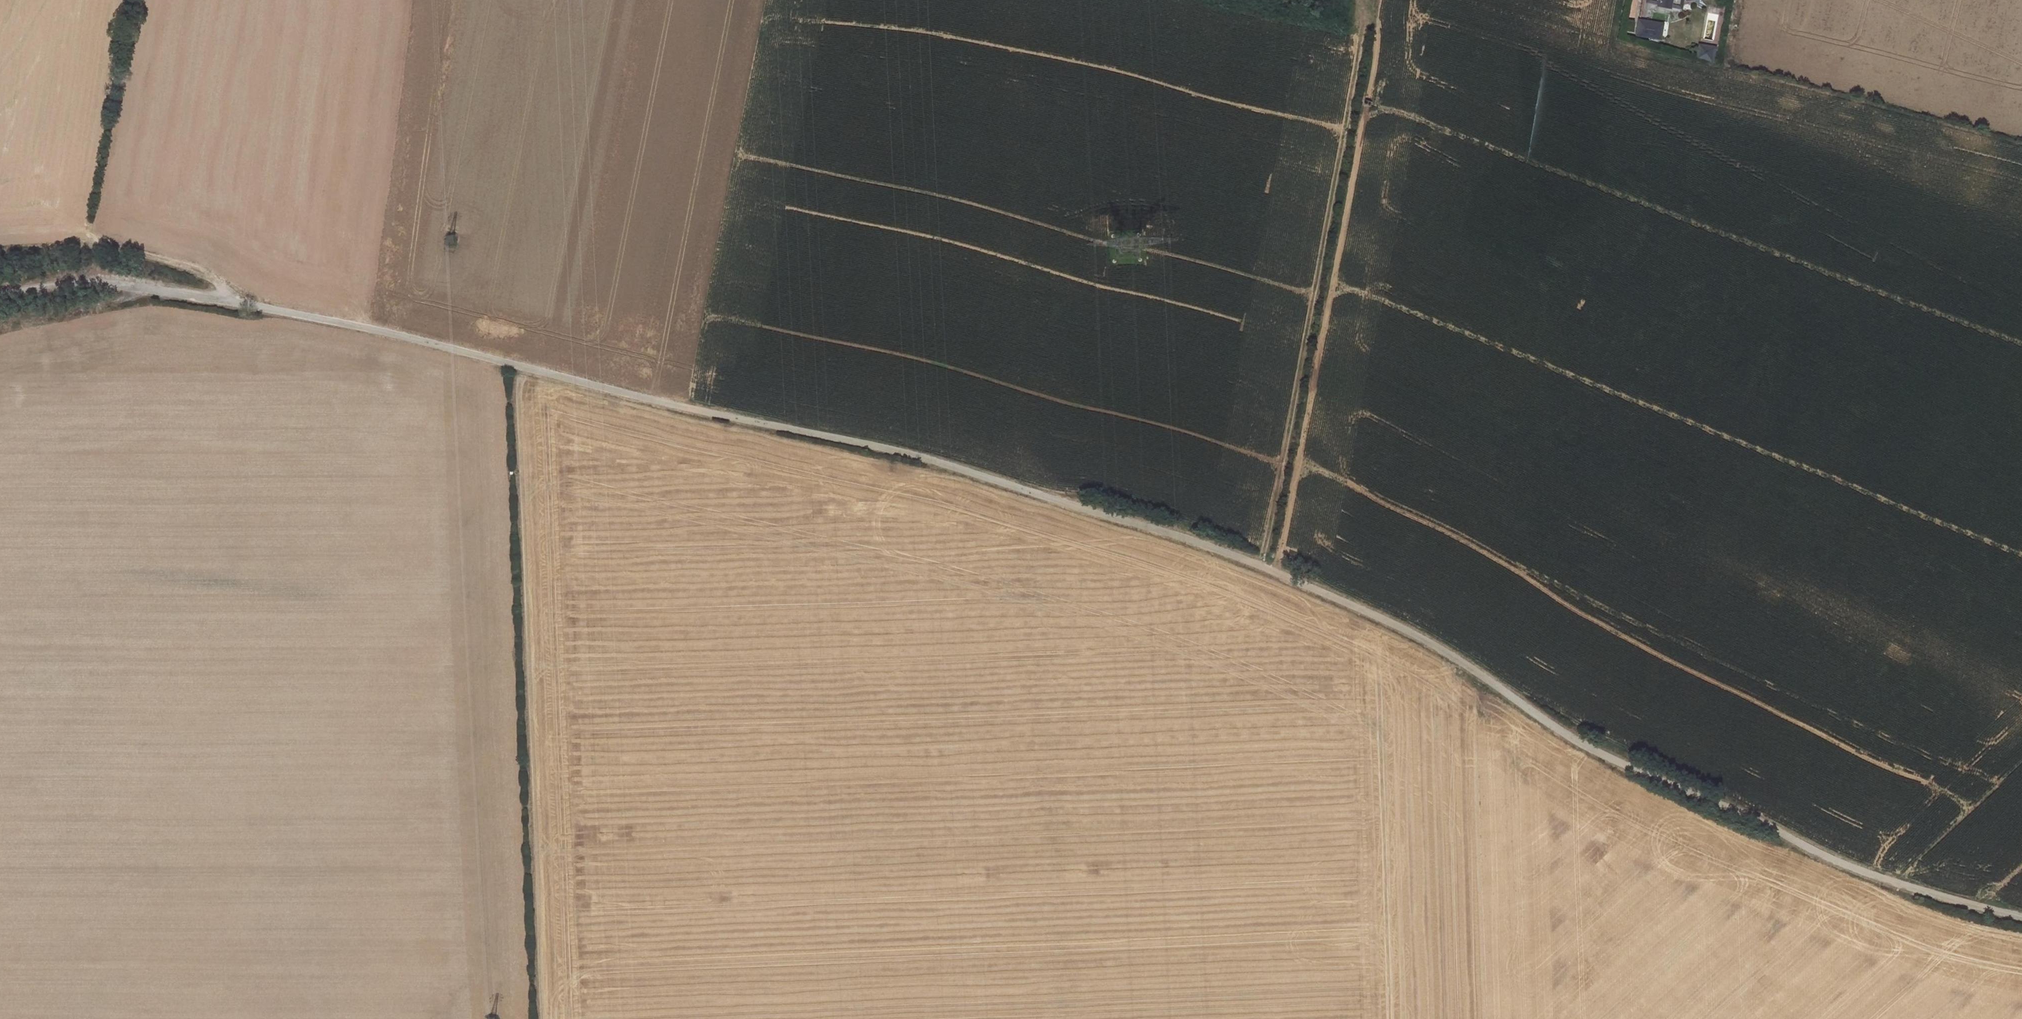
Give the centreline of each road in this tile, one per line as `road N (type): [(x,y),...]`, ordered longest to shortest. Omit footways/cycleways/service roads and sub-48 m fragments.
road 1 (track): [(224,301),(219,284),(156,257),(94,244),(27,248)]

